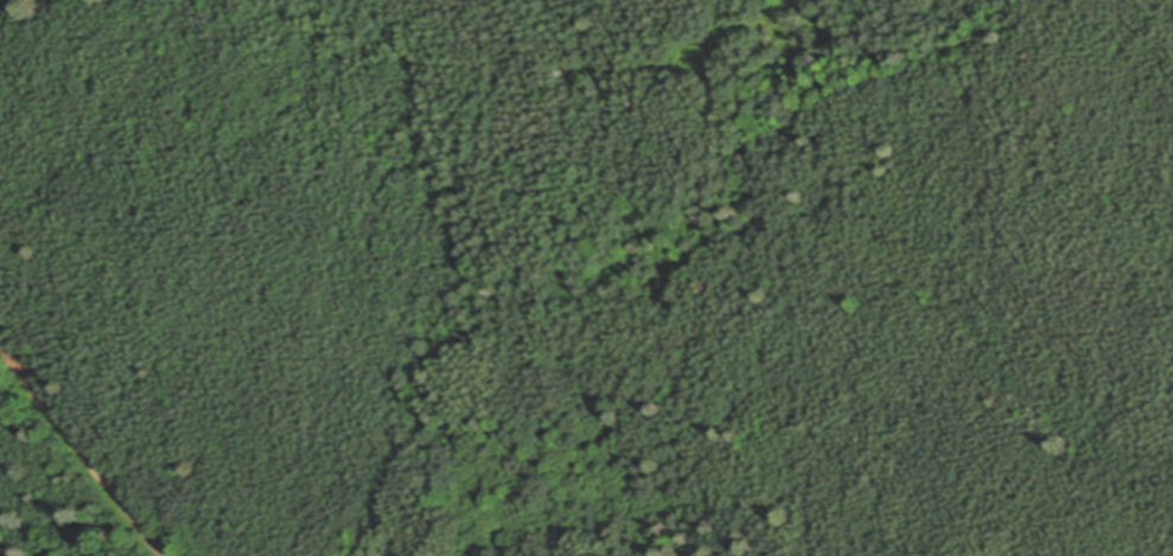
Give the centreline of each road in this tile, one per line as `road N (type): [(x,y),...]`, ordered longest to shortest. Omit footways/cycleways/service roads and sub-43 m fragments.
road 1 (track): [(161,555),(0,342)]

